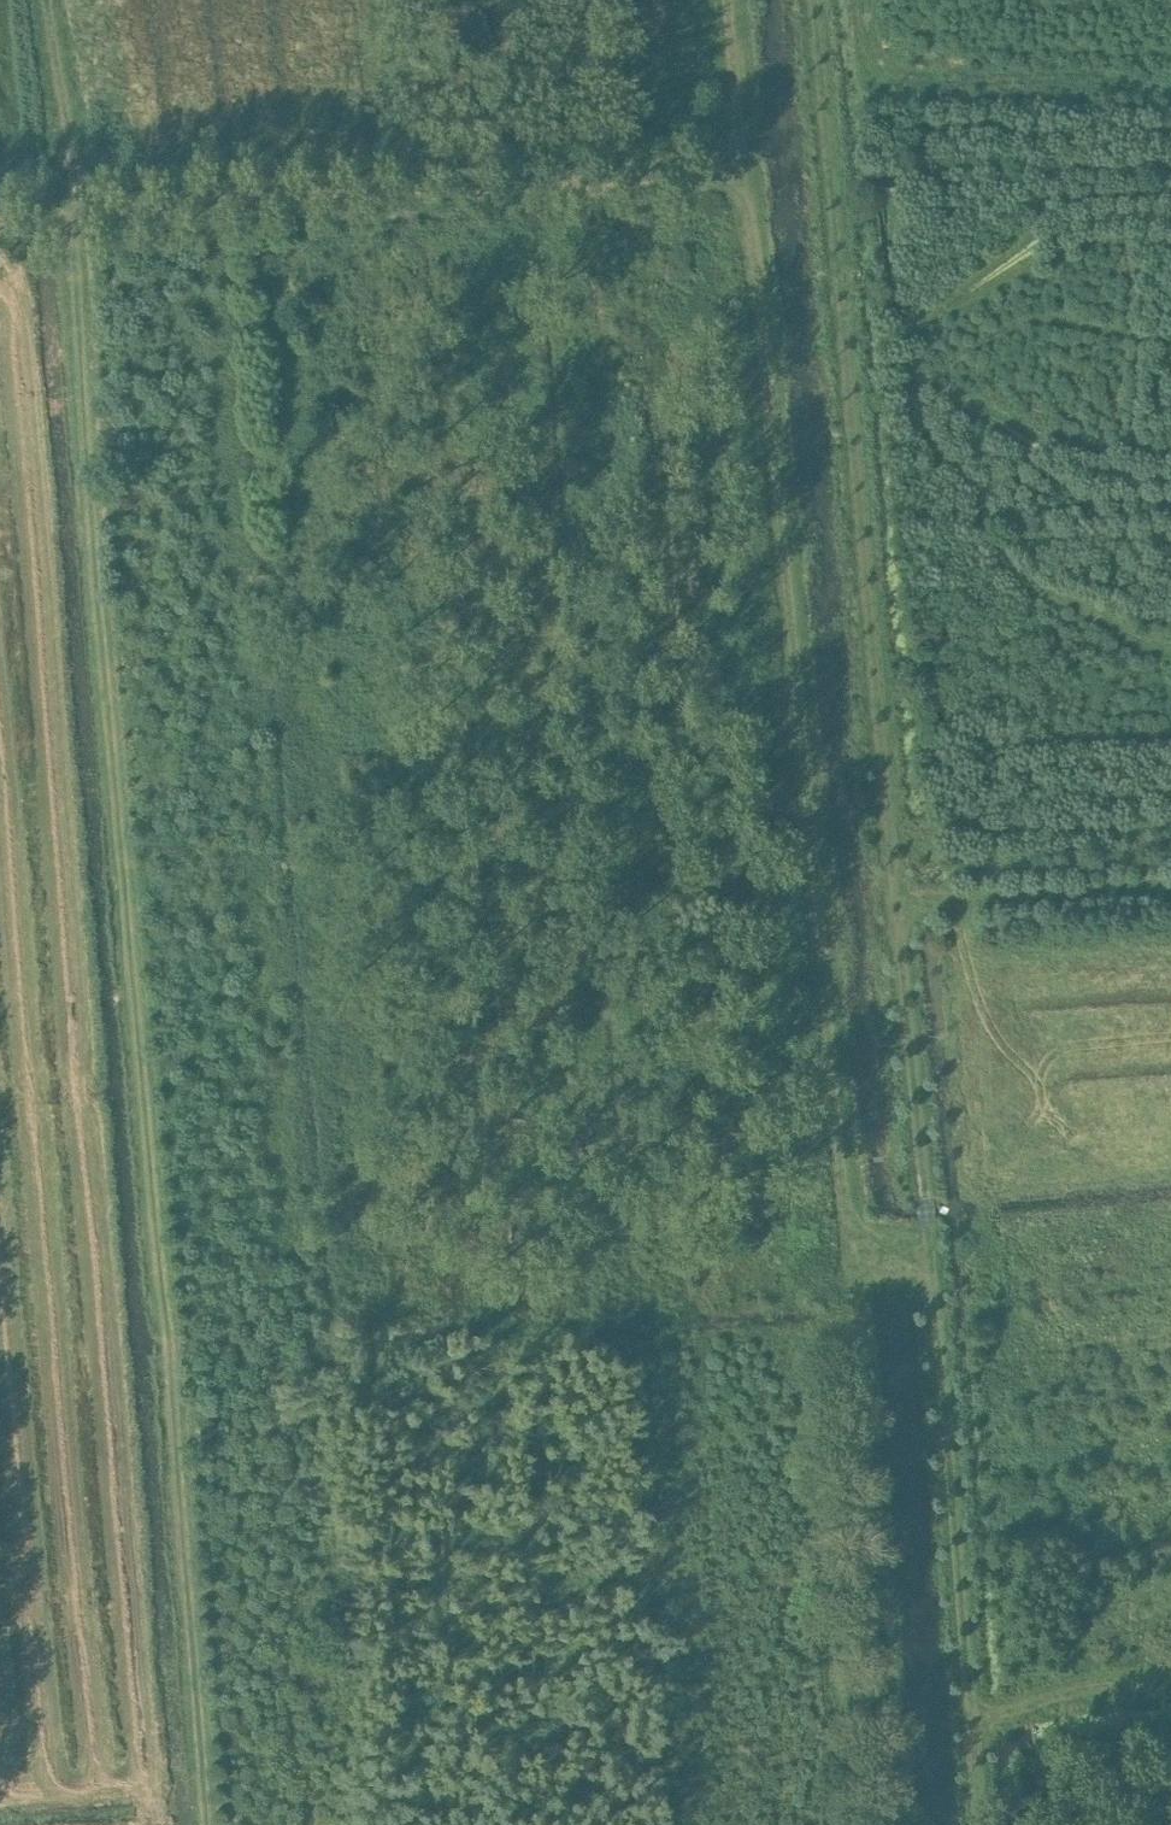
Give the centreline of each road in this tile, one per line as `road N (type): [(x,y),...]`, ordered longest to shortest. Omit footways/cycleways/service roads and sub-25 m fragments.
road 1 (track): [(725,0),(893,1824)]
road 2 (track): [(980,1824),(813,0)]
road 3 (track): [(739,176),(220,202),(0,228)]
road 4 (track): [(51,0),(87,217)]

